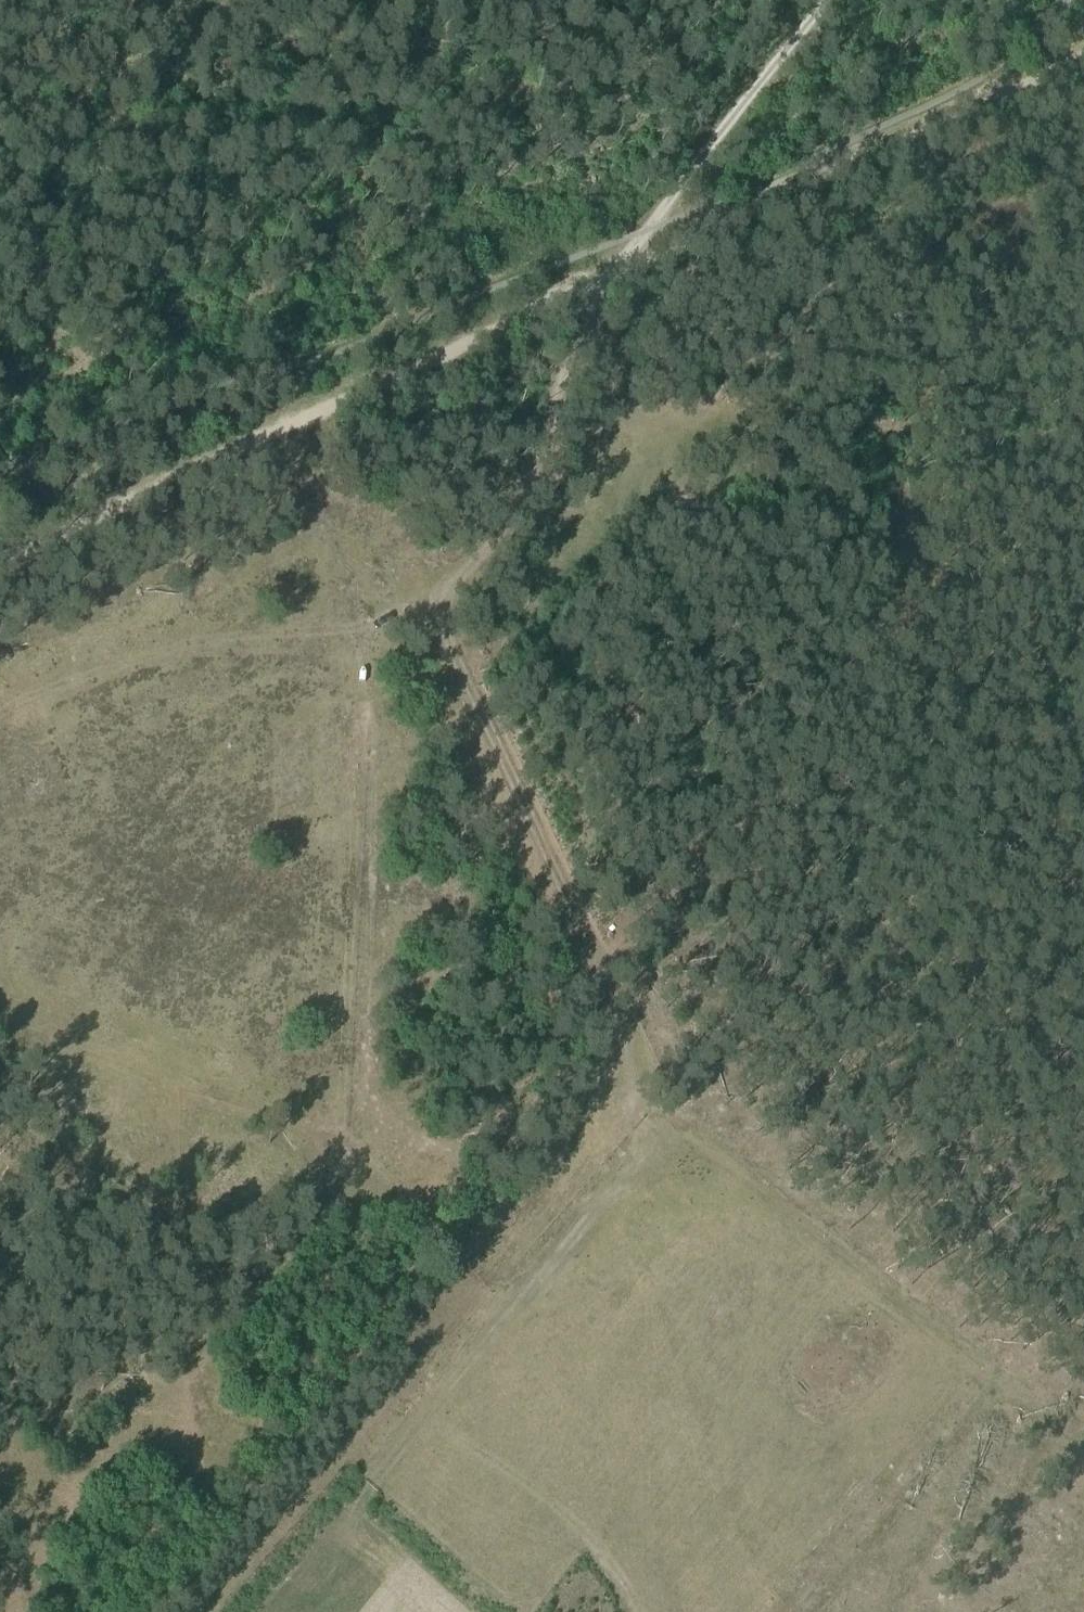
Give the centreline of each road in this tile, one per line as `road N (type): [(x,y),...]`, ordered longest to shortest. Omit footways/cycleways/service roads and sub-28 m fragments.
road 1 (track): [(0,558),(539,305),(572,281),(697,233),(1083,58)]
road 2 (track): [(593,273),(502,529),(435,597),(635,1075)]
road 3 (track): [(792,0),(671,154),(593,273)]
road 4 (track): [(593,273),(657,439)]

